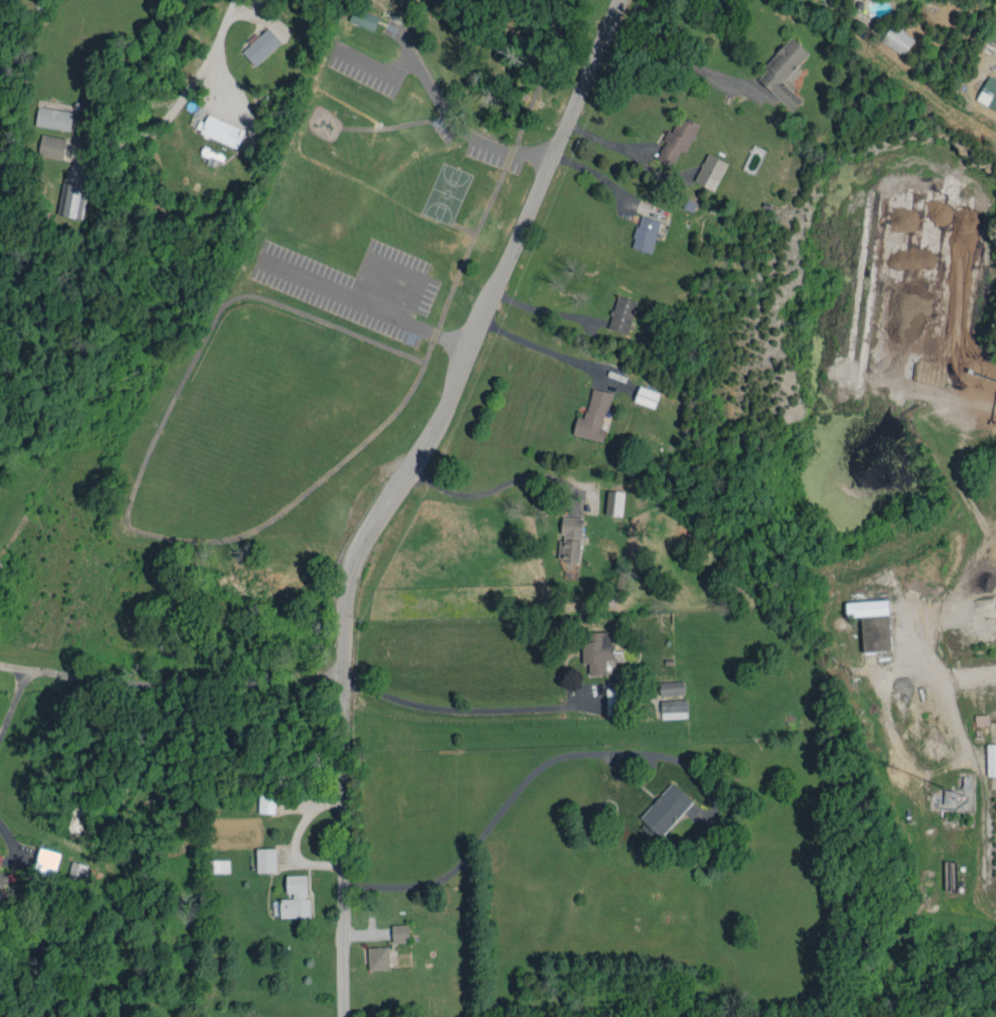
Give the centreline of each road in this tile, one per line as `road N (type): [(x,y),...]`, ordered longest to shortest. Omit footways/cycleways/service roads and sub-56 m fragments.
road 1 (residential): [(622,0),(441,419),(353,576),(343,1016)]

